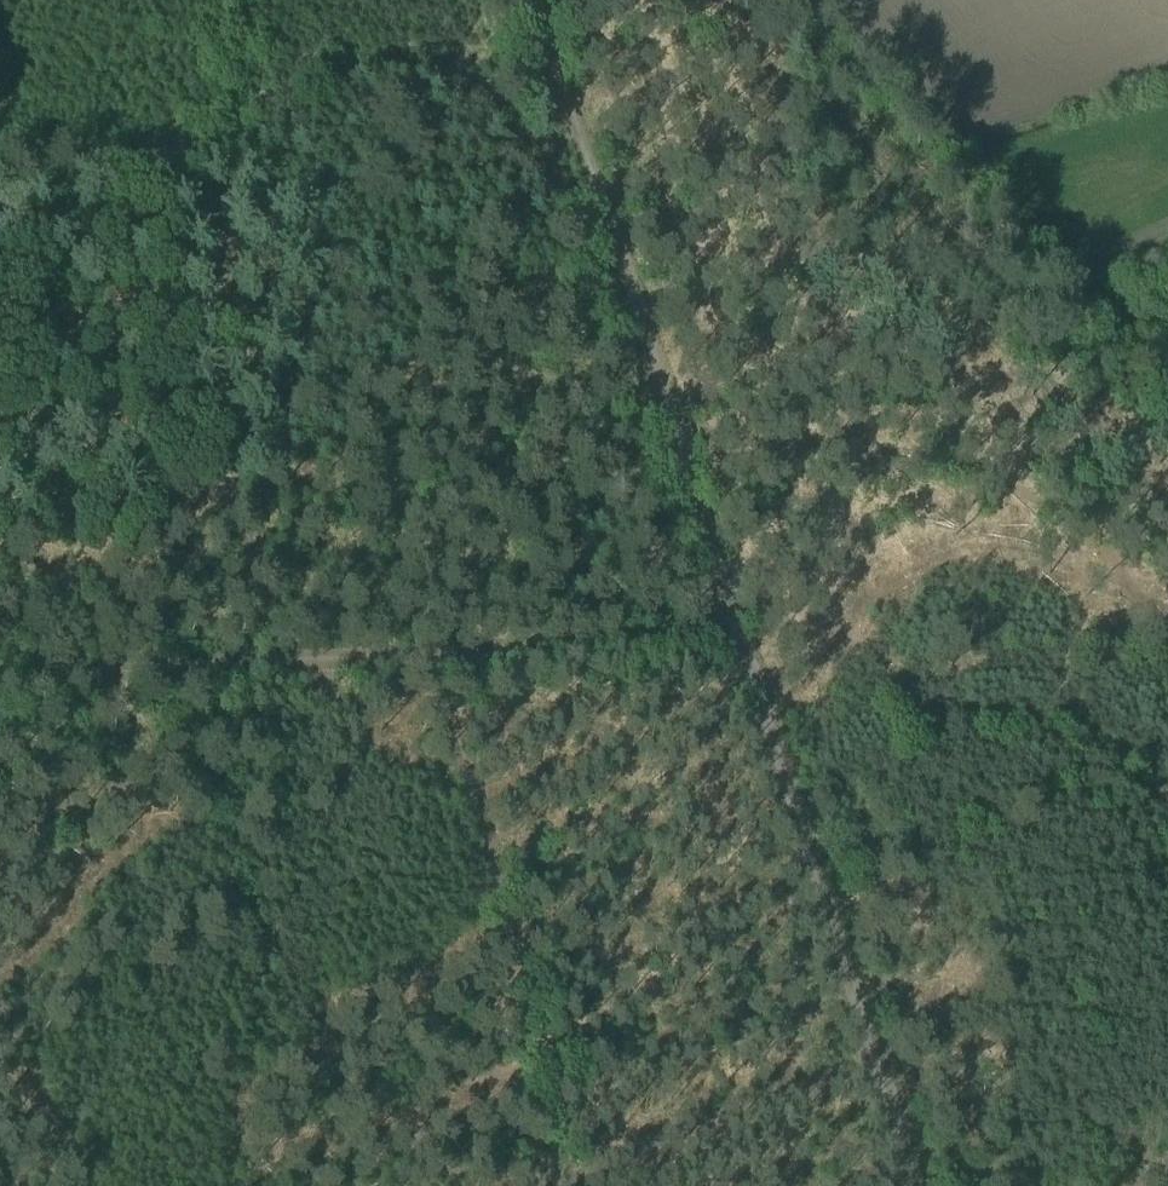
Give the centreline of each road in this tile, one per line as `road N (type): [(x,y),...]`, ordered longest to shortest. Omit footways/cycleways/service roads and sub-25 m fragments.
road 1 (track): [(541,0),(743,645)]
road 2 (track): [(919,1185),(743,645)]
road 3 (track): [(545,1185),(501,885),(427,656)]
road 4 (track): [(427,656),(0,685)]
road 5 (track): [(743,645),(427,656)]

